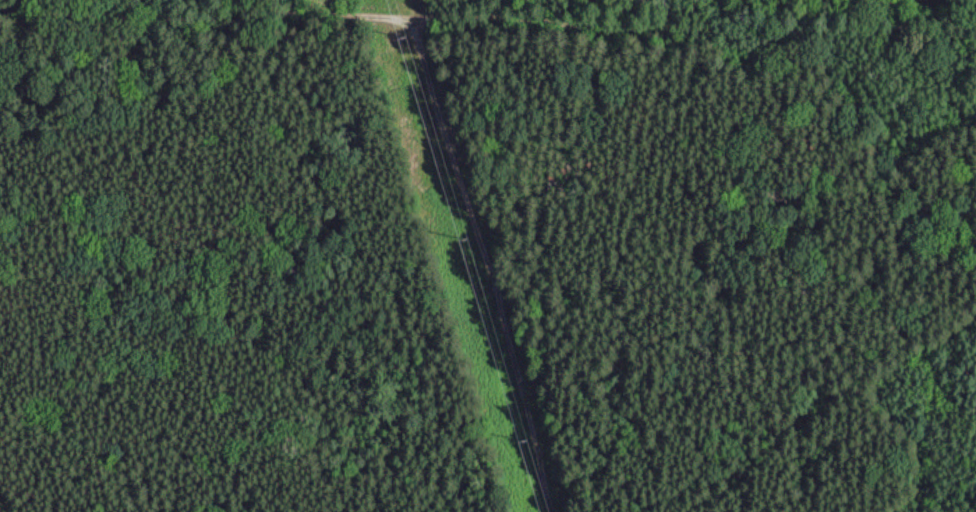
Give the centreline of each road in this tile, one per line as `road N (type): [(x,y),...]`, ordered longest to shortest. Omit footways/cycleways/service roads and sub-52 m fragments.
road 1 (track): [(975,19),(0,1)]
road 2 (track): [(413,11),(551,511)]

